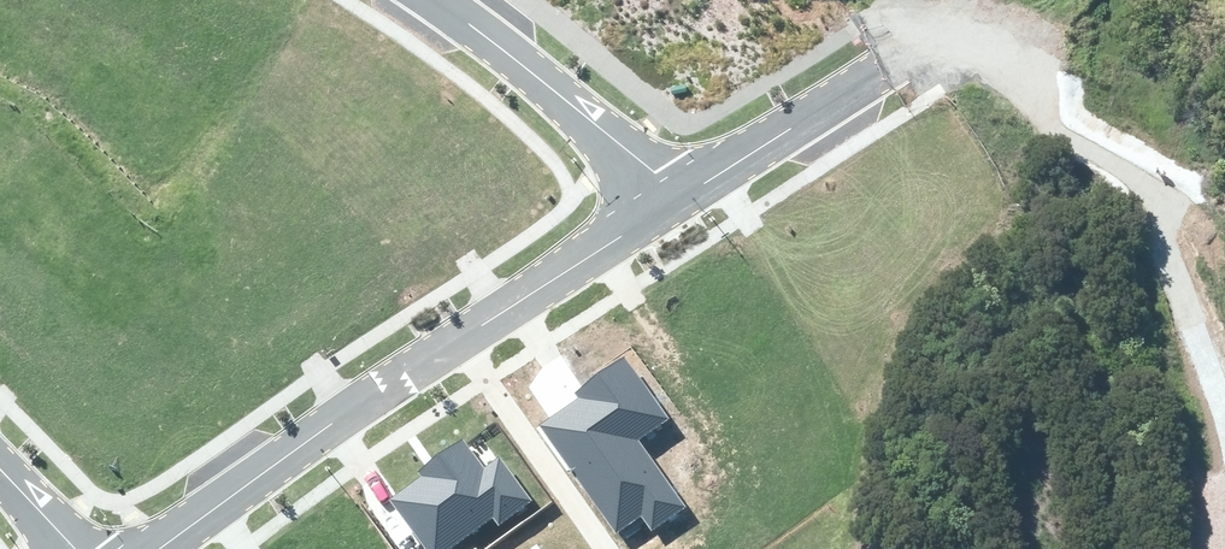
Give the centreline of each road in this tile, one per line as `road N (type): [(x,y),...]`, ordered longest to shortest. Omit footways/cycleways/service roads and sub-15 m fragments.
road 1 (residential): [(160,548),(333,424),(687,194)]
road 2 (unknown): [(880,70),(987,18),(1224,22)]
road 3 (residential): [(687,194),(435,0)]
road 4 (residential): [(687,194),(880,70)]

